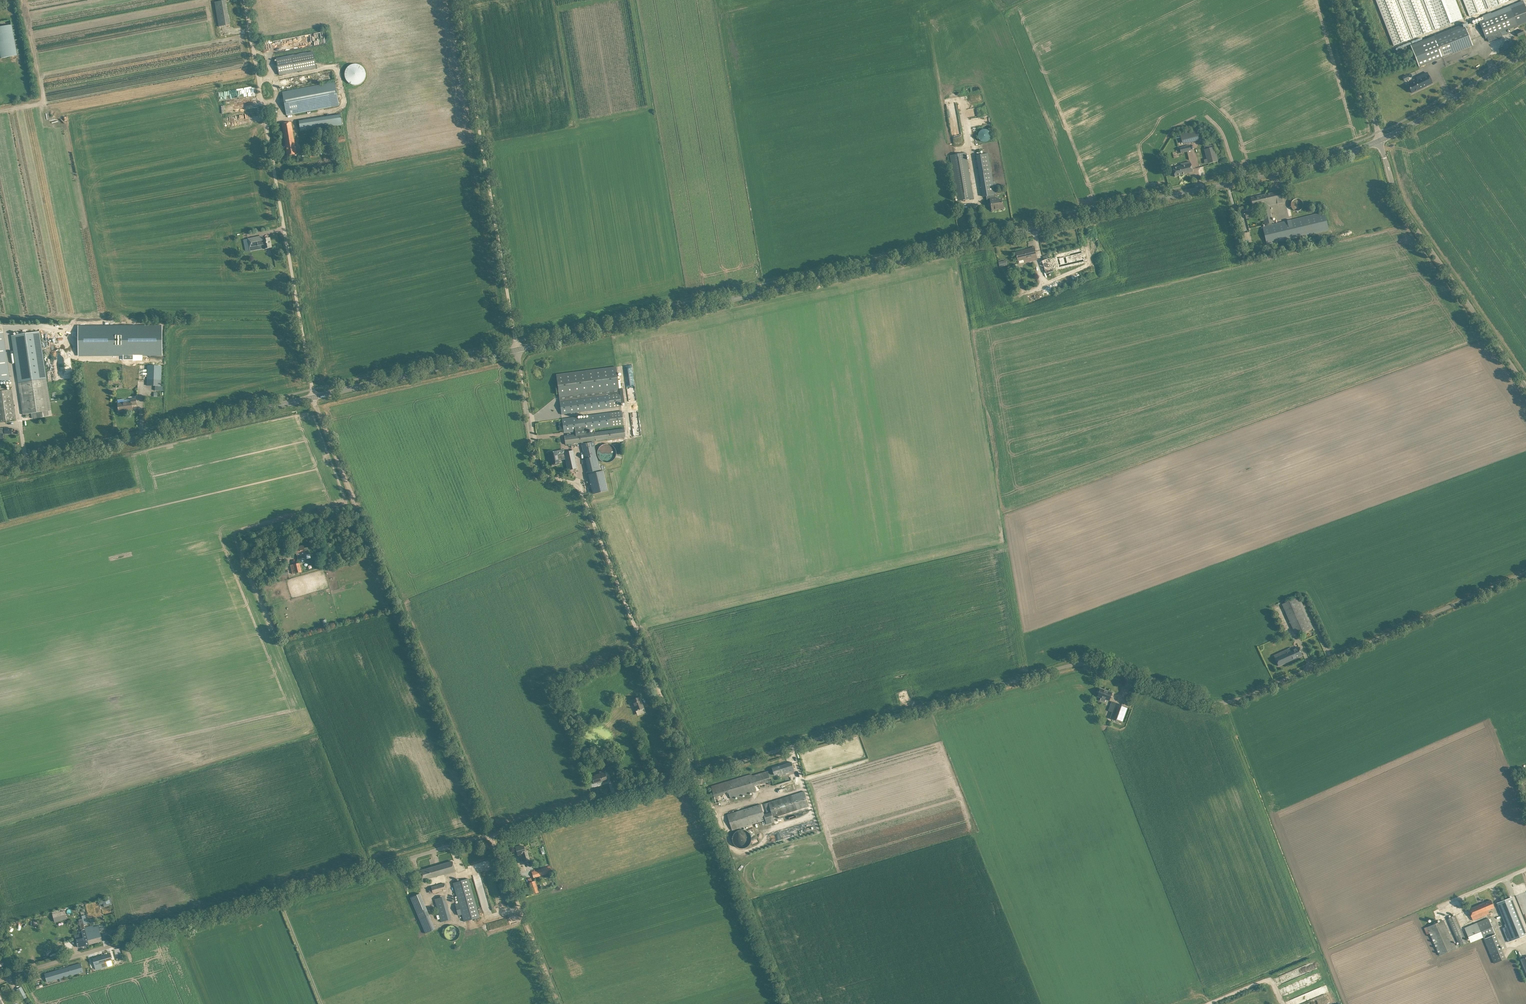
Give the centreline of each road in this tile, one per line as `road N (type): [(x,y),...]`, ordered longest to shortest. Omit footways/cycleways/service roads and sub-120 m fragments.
road 1 (unclassified): [(0,982),(1055,669),(1114,668),(1225,704),(1525,573)]
road 2 (tertiary): [(515,350),(1296,167),(1379,140)]
road 3 (unclassified): [(515,350),(456,0)]
road 4 (unclassified): [(312,397),(258,78)]
road 5 (tertiary): [(0,470),(312,397)]
road 6 (track): [(583,492),(694,775)]
road 7 (unclassified): [(1525,390),(1405,215),(1379,140)]
road 8 (unclassified): [(243,536),(350,509),(312,397)]
road 9 (tertiary): [(312,397),(515,350)]
road 10 (track): [(490,834),(560,1003)]
road 11 (unclassified): [(583,492),(534,462),(515,350)]
road 12 (tertiary): [(1379,140),(1525,53)]
road 13 (unclassified): [(1379,140),(1341,0)]

